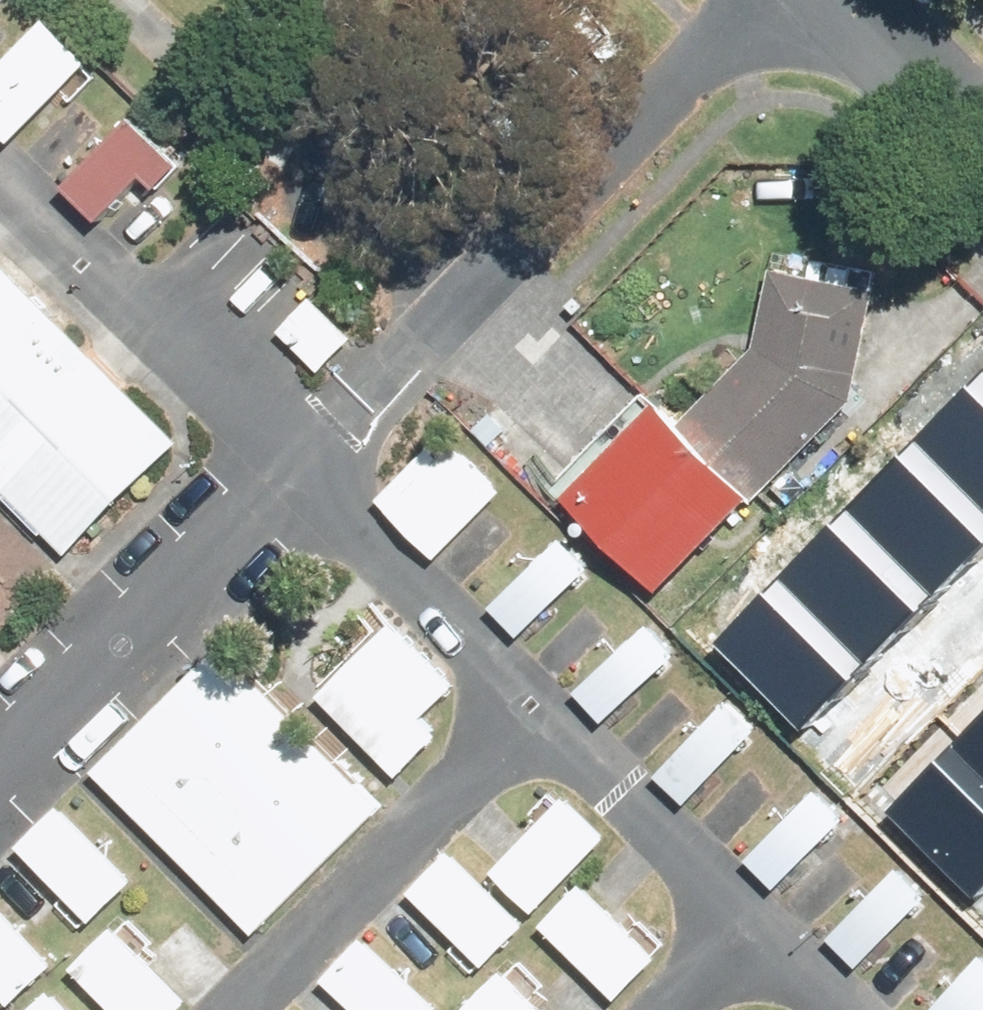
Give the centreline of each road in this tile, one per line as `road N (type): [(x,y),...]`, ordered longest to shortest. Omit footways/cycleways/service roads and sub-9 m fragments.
road 1 (residential): [(755,0),(453,319)]
road 2 (residential): [(525,704),(223,1009)]
road 3 (residential): [(299,459),(0,758)]
road 4 (residential): [(423,0),(360,63),(309,142),(317,190),(453,319)]
road 5 (residential): [(0,168),(299,459)]
road 6 (residential): [(299,459),(525,704)]
road 7 (residential): [(525,704),(742,913)]
road 8 (residential): [(453,319),(299,459)]
road 9 (residential): [(863,0),(982,121)]
road 10 (residential): [(742,913),(839,1009)]
road 11 (residential): [(742,913),(651,1009)]

